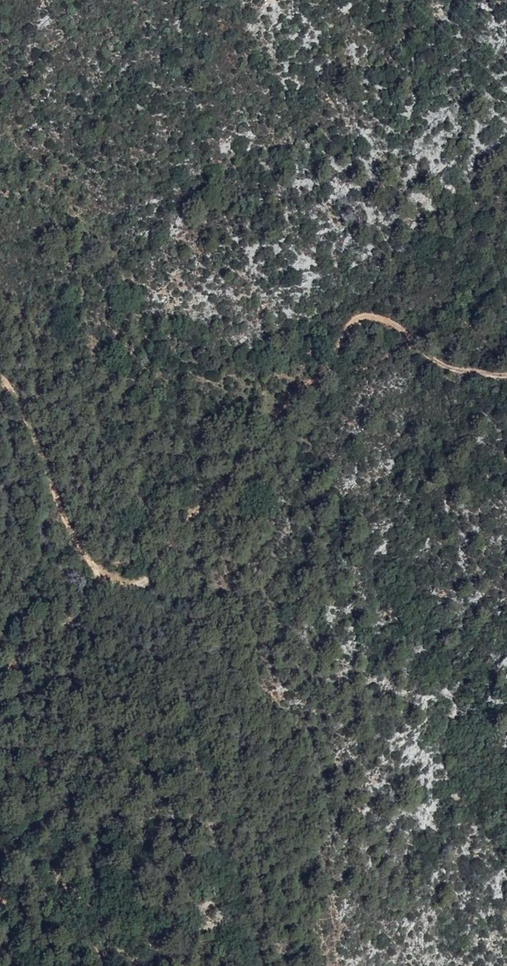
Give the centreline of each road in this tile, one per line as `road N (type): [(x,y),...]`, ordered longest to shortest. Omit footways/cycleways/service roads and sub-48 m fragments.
road 1 (track): [(110,566),(143,577),(331,356),(353,320),(395,325),(447,371),(506,379)]
road 2 (track): [(0,348),(36,387),(110,566),(0,717)]

